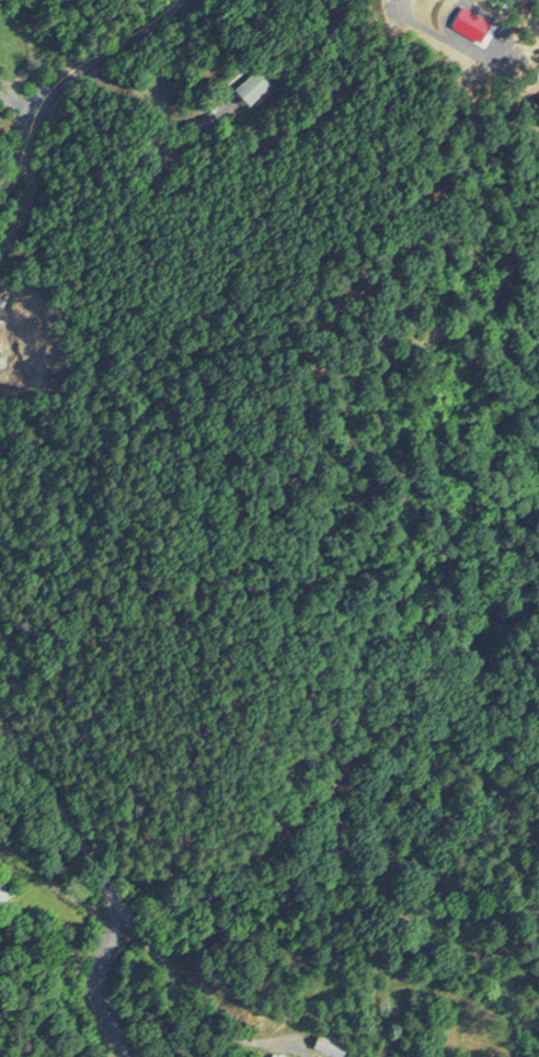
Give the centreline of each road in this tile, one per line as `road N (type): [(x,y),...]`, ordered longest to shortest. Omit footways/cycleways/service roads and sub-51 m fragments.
road 1 (residential): [(0,757),(126,1056)]
road 2 (tertiary): [(0,152),(148,78),(217,0)]

